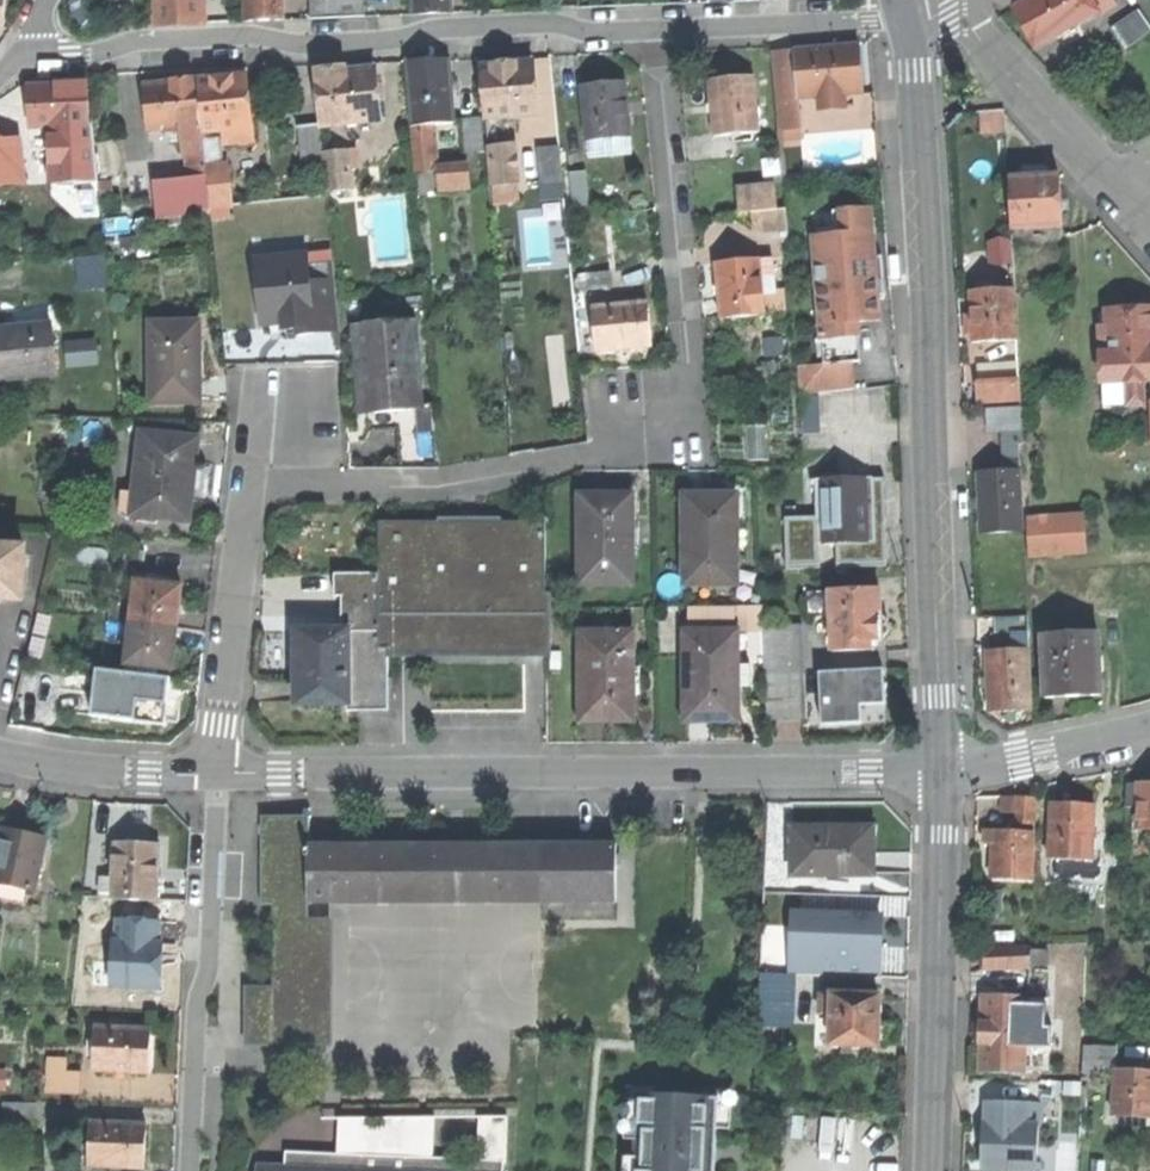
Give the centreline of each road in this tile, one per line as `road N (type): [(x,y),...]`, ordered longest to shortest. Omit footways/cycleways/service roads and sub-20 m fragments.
road 1 (residential): [(654,31),(690,378),(678,430),(649,448),(442,485),(271,486)]
road 2 (tertiary): [(908,22),(927,270),(942,770)]
road 3 (residential): [(217,776),(942,770)]
road 4 (residential): [(21,59),(230,36),(329,46),(537,24),(654,31)]
road 5 (tertiary): [(942,770),(931,1170)]
road 6 (residential): [(217,776),(188,1170)]
road 7 (residential): [(217,776),(244,512),(271,486)]
road 8 (residential): [(654,31),(908,22)]
road 9 (residential): [(950,10),(1113,188)]
road 10 (residential): [(0,757),(217,776)]
road 11 (residential): [(942,770),(1014,760),(1149,724)]

